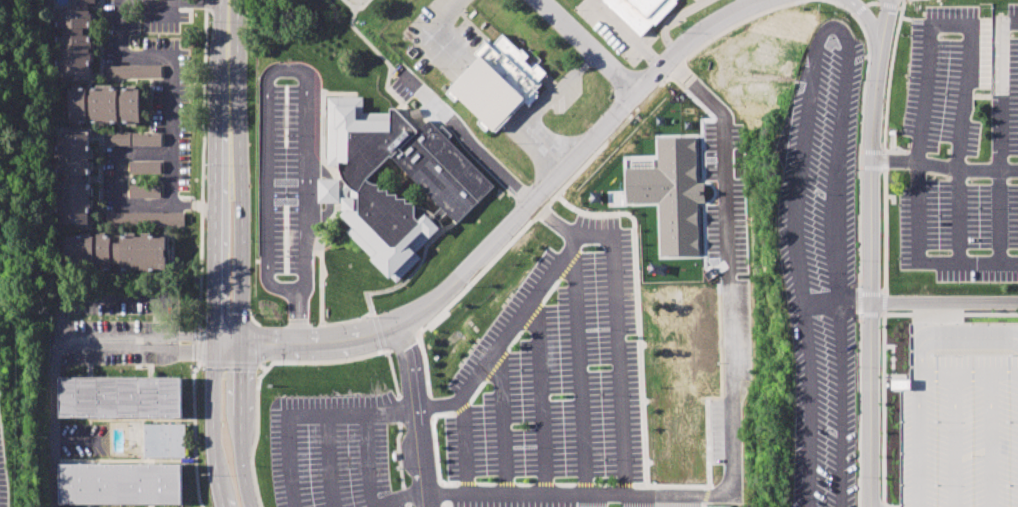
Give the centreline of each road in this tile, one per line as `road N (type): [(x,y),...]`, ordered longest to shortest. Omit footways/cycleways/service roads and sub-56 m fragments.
road 1 (residential): [(893,0),(876,123),(874,506)]
road 2 (primary): [(253,506),(244,462),(243,109),(230,44)]
road 3 (primary): [(230,44),(219,110),(214,364),(223,506)]
road 4 (residential): [(662,67),(443,298),(403,323)]
road 5 (residential): [(215,352),(353,349),(391,338),(403,323)]
road 6 (residential): [(403,323),(331,335),(215,337)]
road 7 (residential): [(1017,302),(872,301)]
road 8 (residential): [(547,0),(634,93)]

